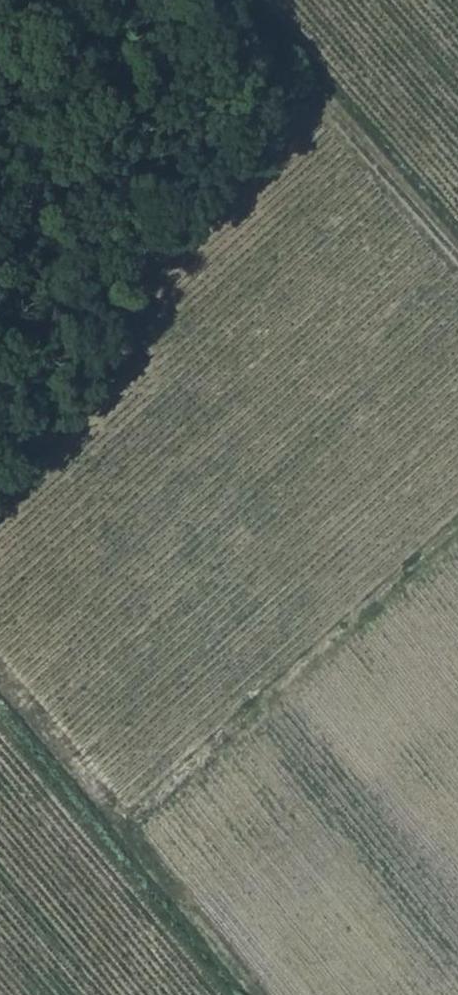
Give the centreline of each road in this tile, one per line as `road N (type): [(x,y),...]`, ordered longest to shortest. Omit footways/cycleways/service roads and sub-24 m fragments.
road 1 (track): [(457,259),(234,0)]

